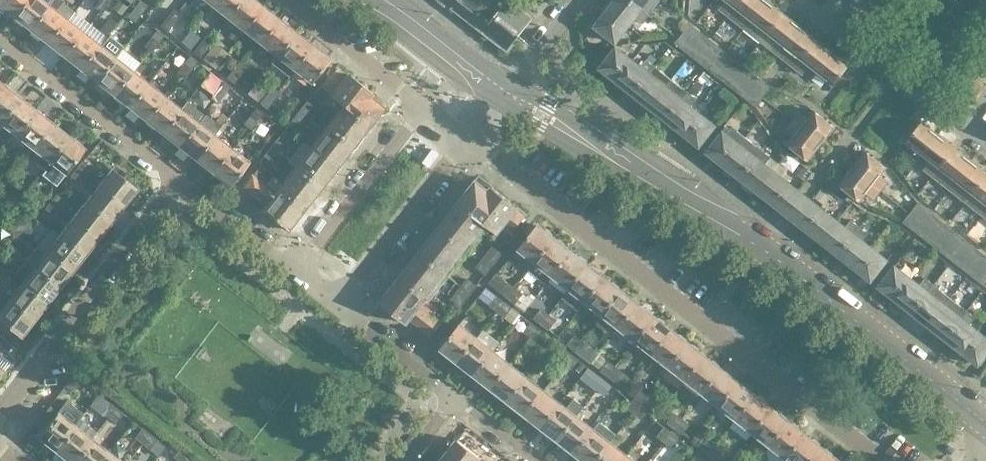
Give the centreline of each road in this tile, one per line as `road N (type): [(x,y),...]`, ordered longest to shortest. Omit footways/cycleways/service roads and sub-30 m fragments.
road 1 (tertiary): [(985,423),(759,251),(506,91)]
road 2 (residential): [(873,460),(466,146)]
road 3 (residential): [(0,422),(186,188)]
road 4 (residential): [(0,41),(186,188)]
road 5 (residential): [(414,100),(286,267)]
road 6 (residential): [(343,312),(466,146)]
road 7 (residential): [(830,29),(964,129)]
road 8 (residential): [(414,100),(286,0)]
road 9 (tertiary): [(506,91),(384,0)]
road 10 (residential): [(343,312),(448,394)]
road 11 (residential): [(186,188),(286,267)]

